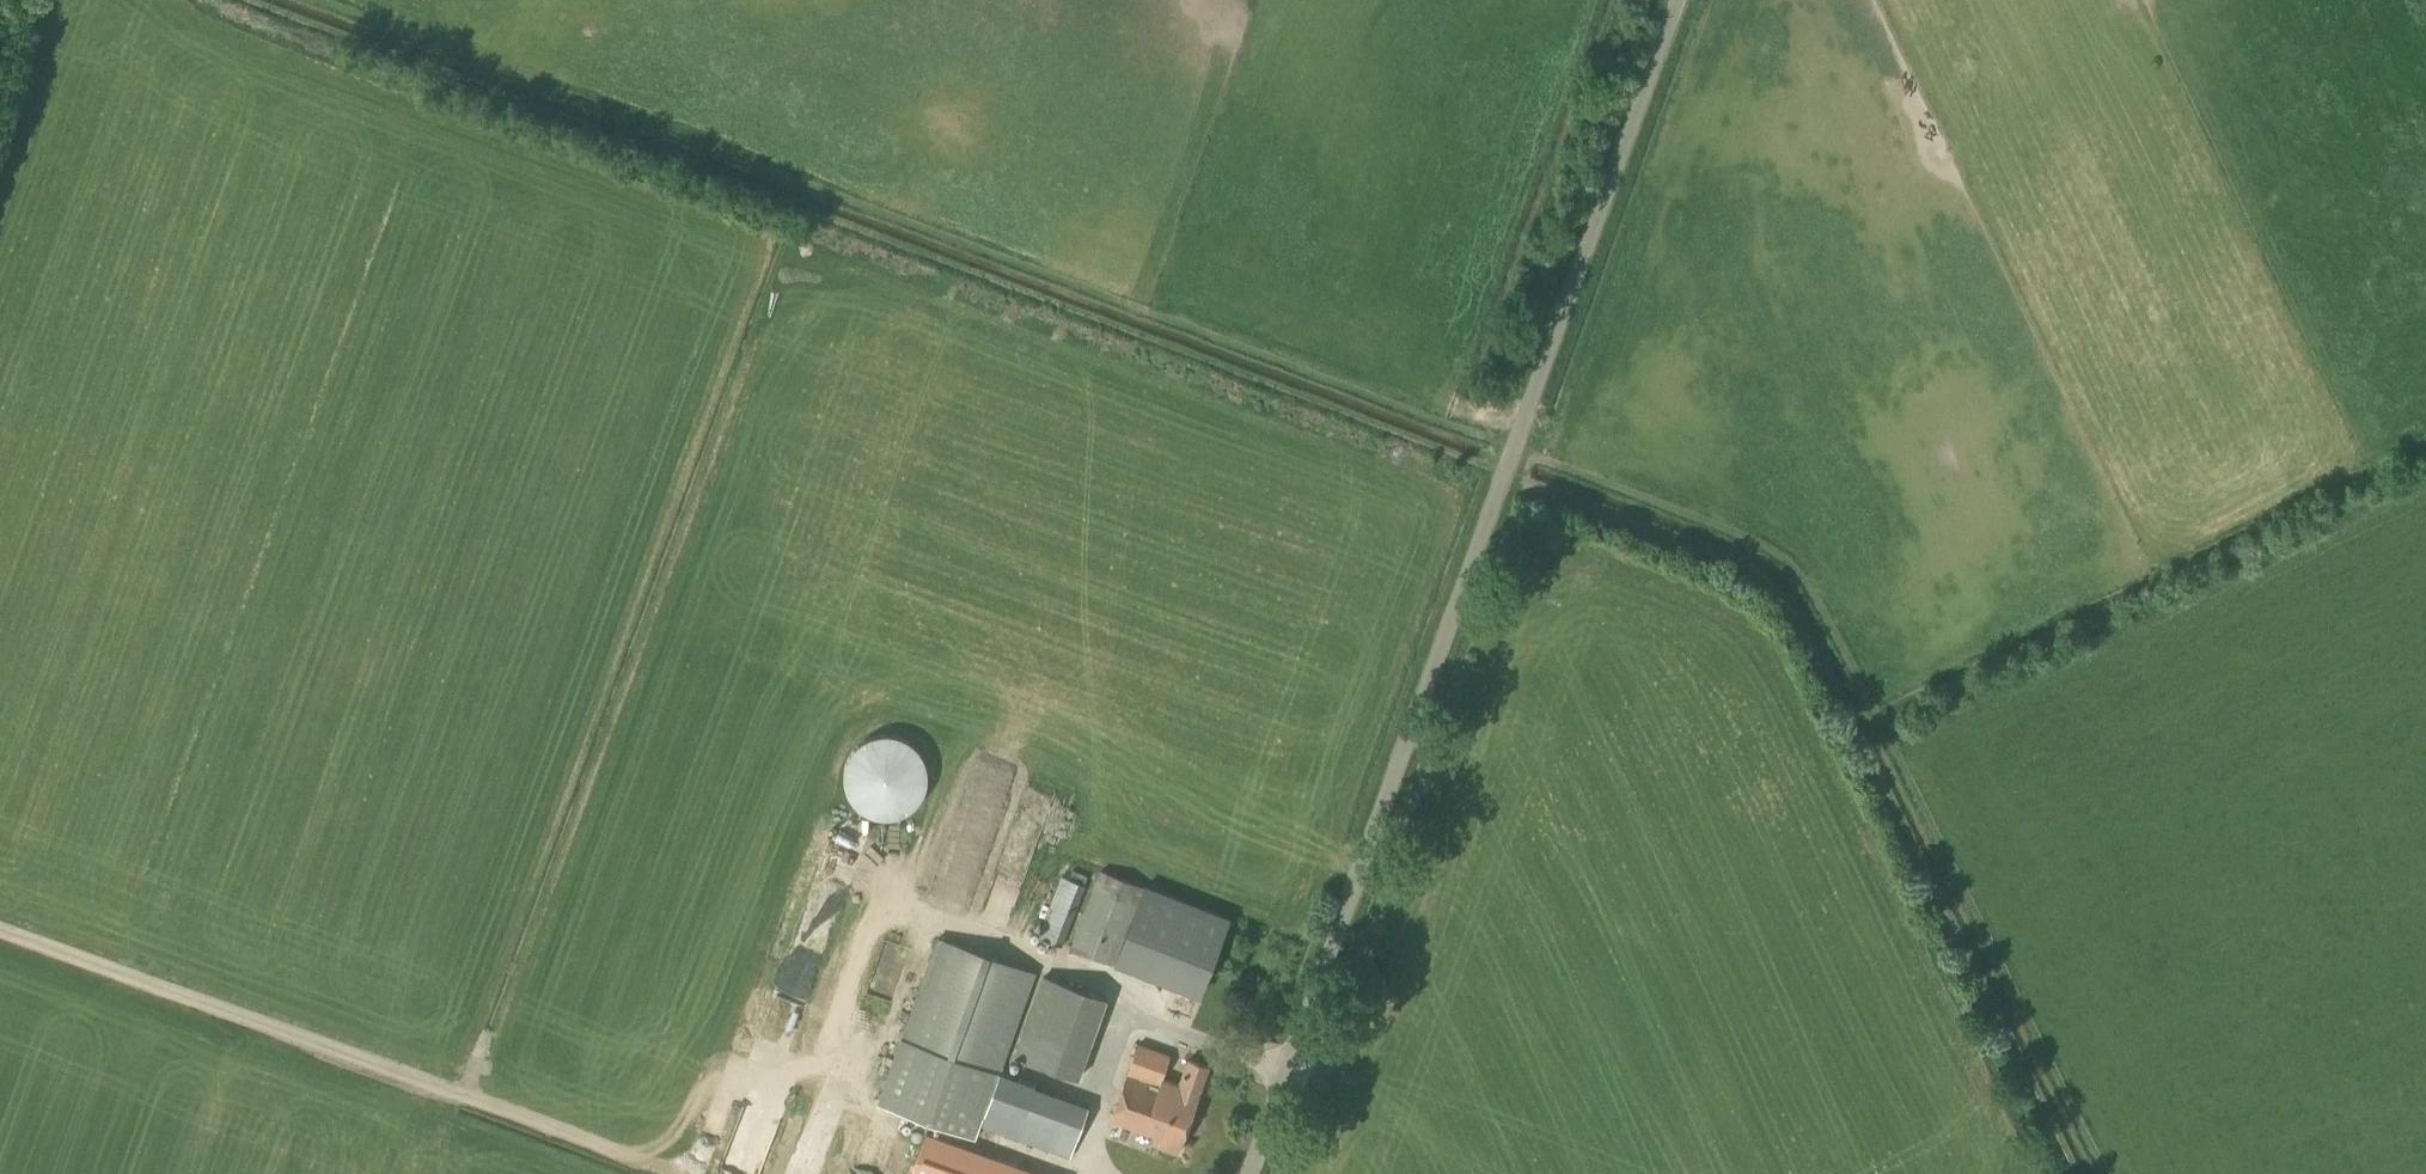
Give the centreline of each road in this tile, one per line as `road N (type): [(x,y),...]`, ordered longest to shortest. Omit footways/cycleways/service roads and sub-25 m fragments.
road 1 (unclassified): [(1256,1173),(1681,0)]

